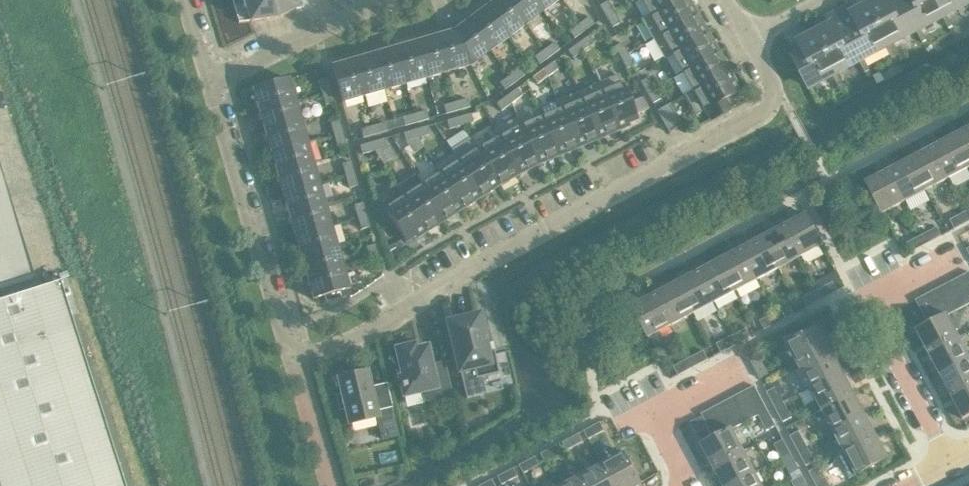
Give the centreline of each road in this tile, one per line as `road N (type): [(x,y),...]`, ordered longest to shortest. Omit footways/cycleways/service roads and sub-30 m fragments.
road 1 (residential): [(212,82),(291,359),(364,336),(439,286),(761,116),(777,95),(749,38)]
road 2 (residential): [(951,461),(865,305),(963,253)]
road 3 (residential): [(212,82),(377,0)]
road 4 (residential): [(689,485),(654,417),(748,367)]

